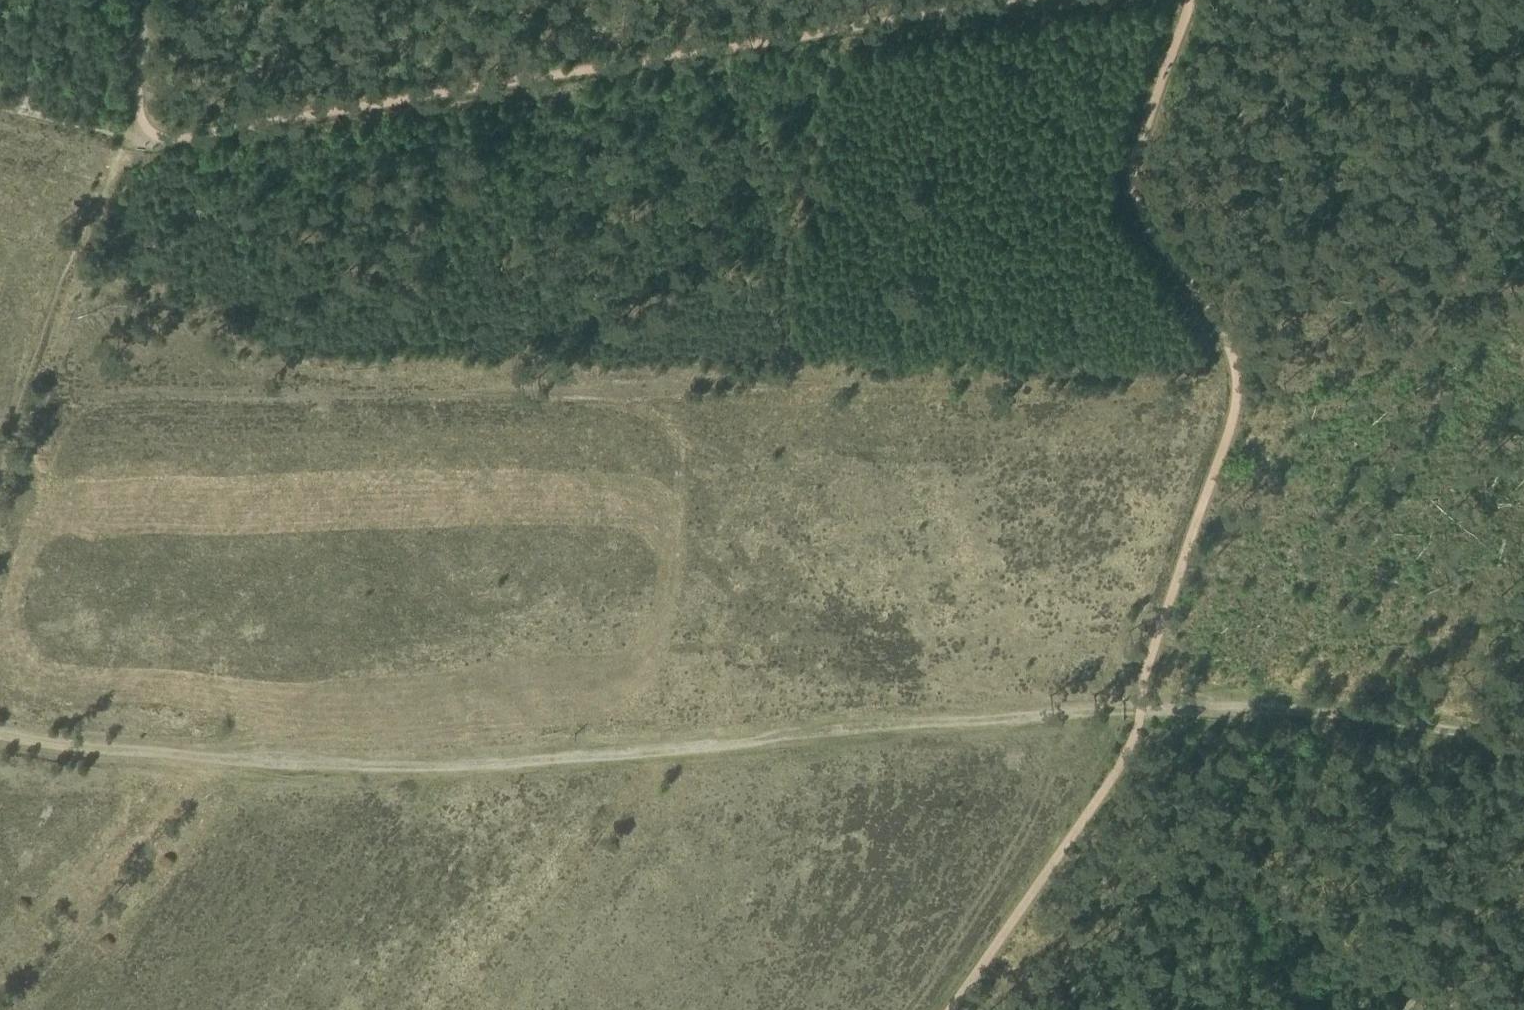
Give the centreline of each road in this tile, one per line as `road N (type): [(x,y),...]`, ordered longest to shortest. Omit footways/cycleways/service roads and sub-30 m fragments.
road 1 (track): [(0,741),(362,777),(1138,716)]
road 2 (track): [(1138,716),(1381,716),(1523,738)]

